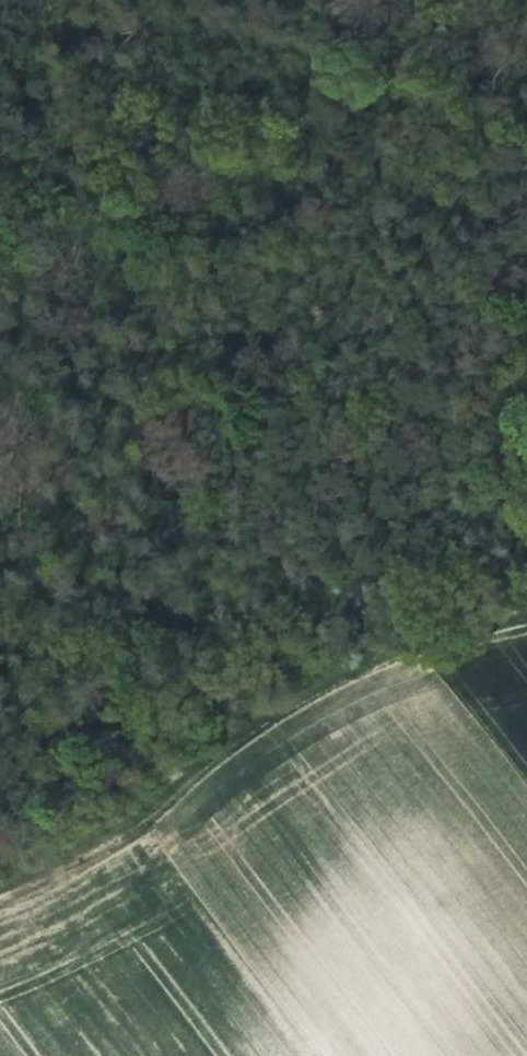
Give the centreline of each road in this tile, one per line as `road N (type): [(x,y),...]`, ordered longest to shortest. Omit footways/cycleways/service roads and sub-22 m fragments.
road 1 (track): [(526,619),(411,638),(66,874),(0,896)]

